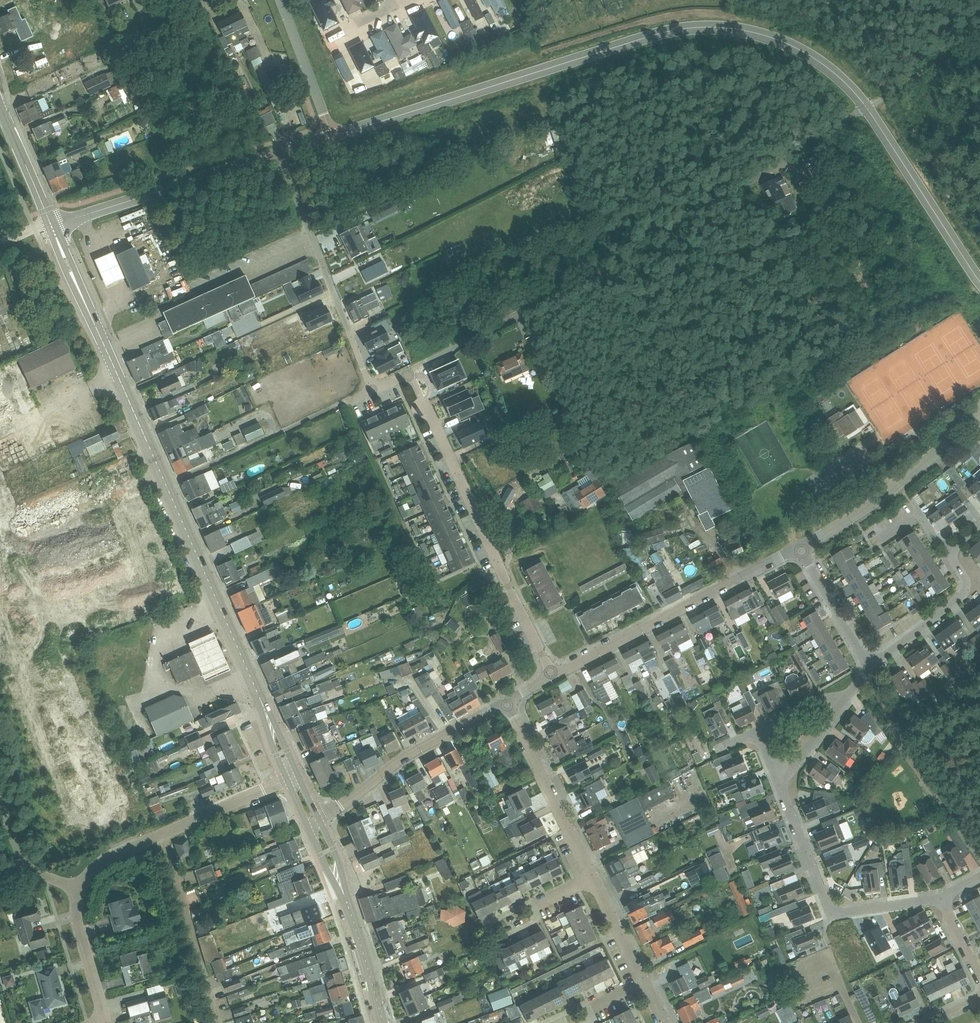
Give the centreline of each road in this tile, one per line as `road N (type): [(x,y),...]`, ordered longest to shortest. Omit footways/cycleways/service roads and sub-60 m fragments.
road 1 (unclassified): [(332,138),(675,32),(751,33),(799,50),(846,83),(979,283)]
road 2 (primary): [(270,724),(77,286)]
road 3 (track): [(622,257),(979,35)]
road 4 (residential): [(553,676),(802,550)]
road 5 (residential): [(370,392),(280,154)]
road 6 (residential): [(940,900),(829,909),(781,783)]
road 7 (residential): [(411,372),(562,299),(622,257)]
road 8 (residential): [(77,890),(109,857),(287,780)]
road 9 (unclassified): [(51,225),(280,154)]
road 10 (unclassified): [(802,550),(887,496),(979,414)]
road 11 (residential): [(319,819),(405,758),(506,704)]
road 12 (residential): [(411,372),(496,562)]
road 13 (residential): [(871,667),(963,596),(966,583),(951,552),(979,528)]
road 14 (residential): [(593,880),(506,704)]
road 15 (primary): [(382,1022),(337,876)]
road 16 (residential): [(332,138),(280,0)]
road 17 (residential): [(871,667),(802,550)]
road 18 (residential): [(104,1022),(79,932),(77,890)]
road 19 (primary): [(51,225),(0,106)]
road 20 (residential): [(553,676),(496,562)]

